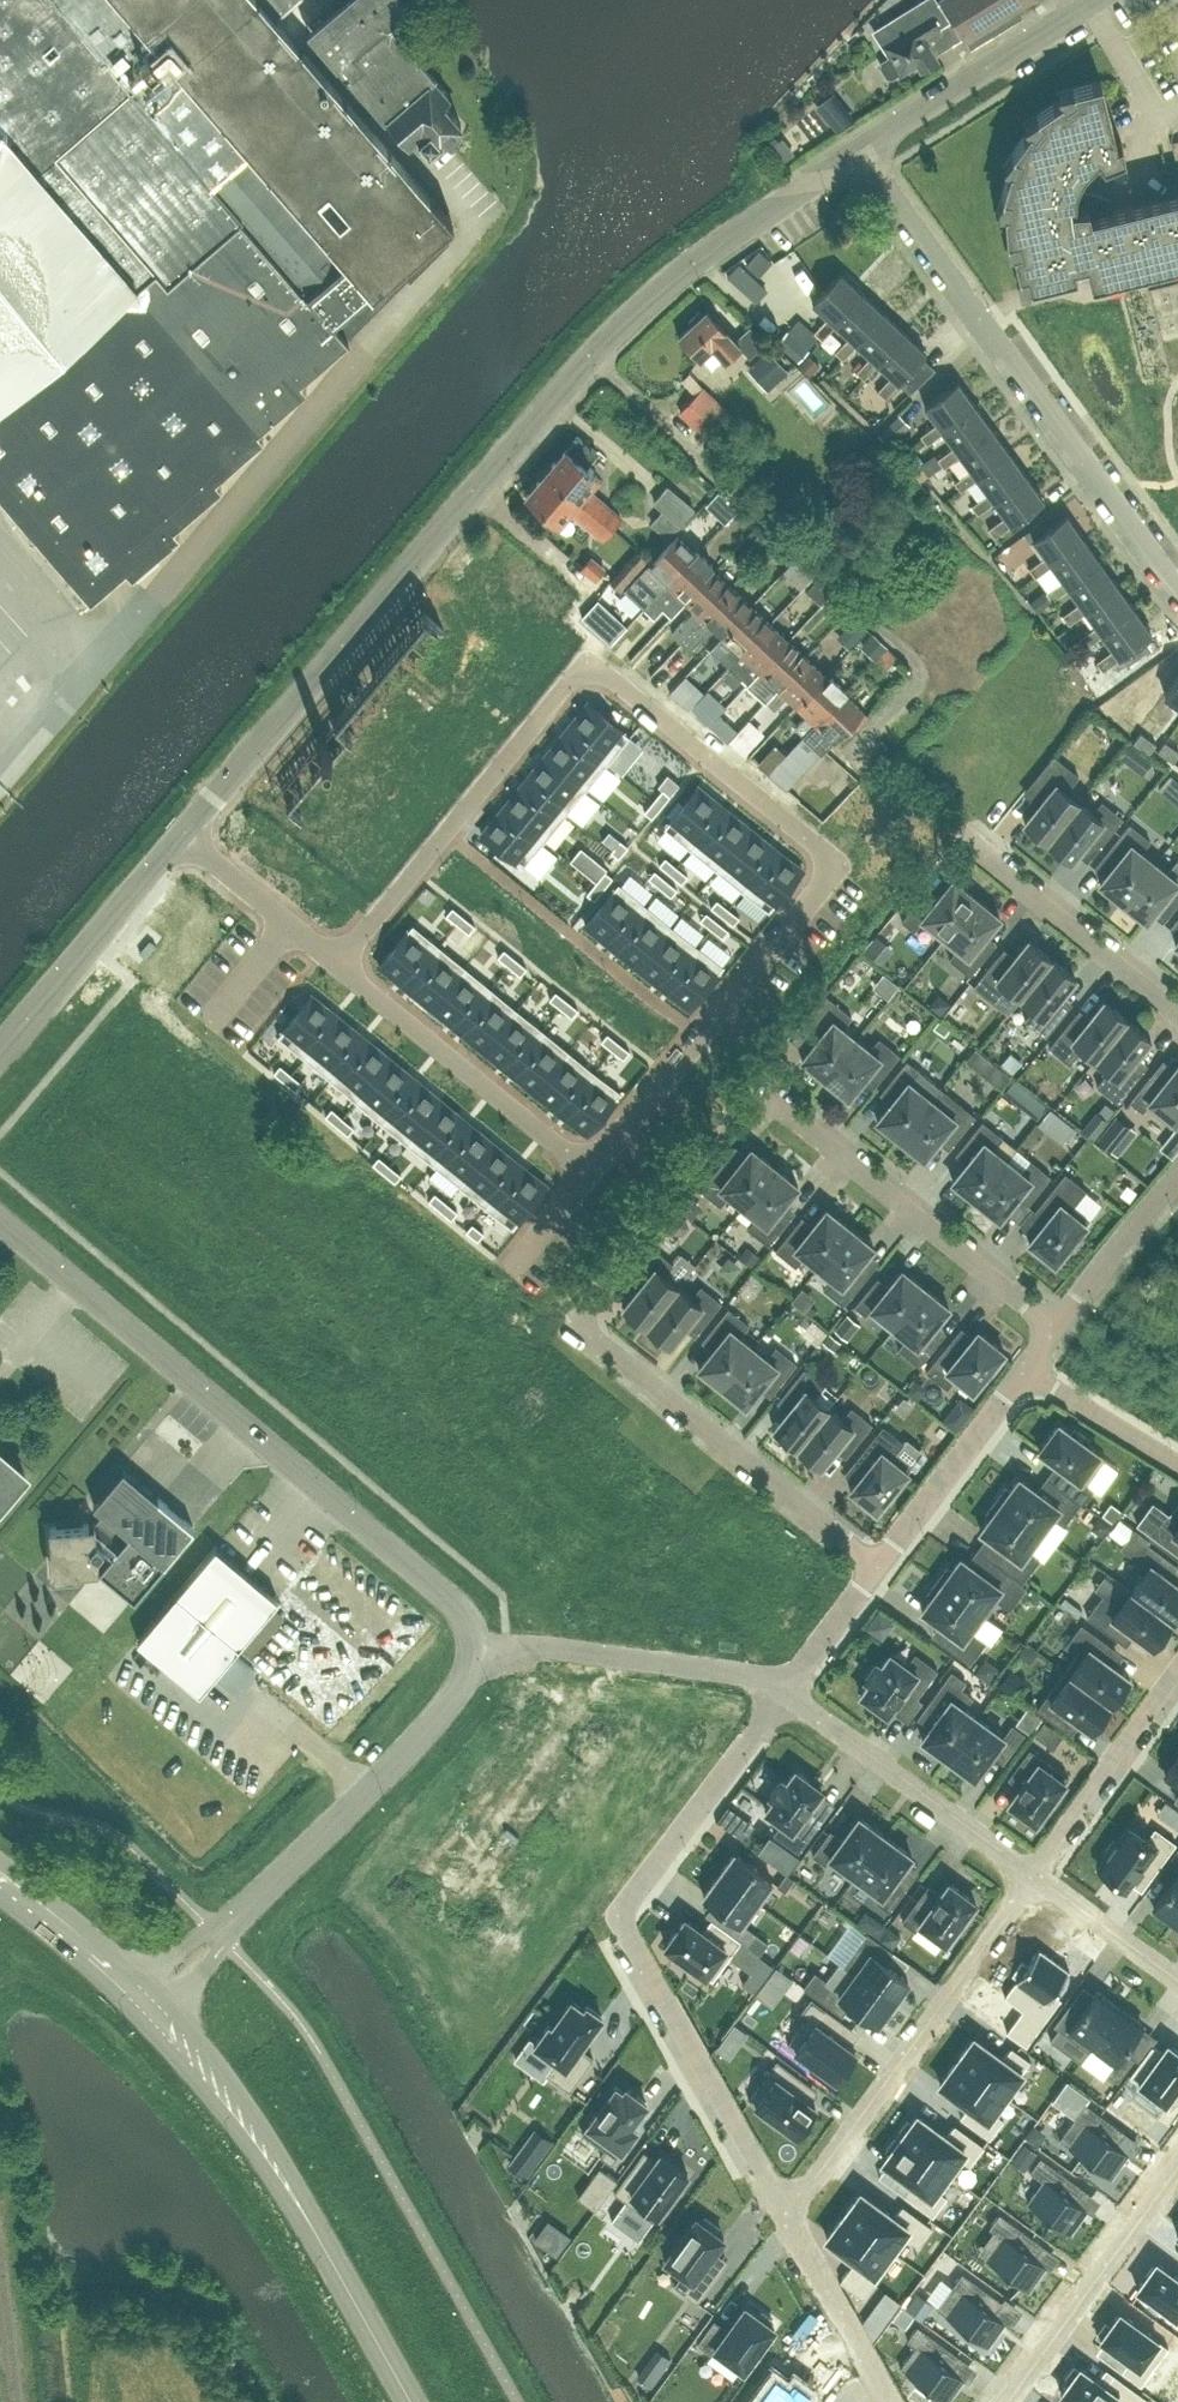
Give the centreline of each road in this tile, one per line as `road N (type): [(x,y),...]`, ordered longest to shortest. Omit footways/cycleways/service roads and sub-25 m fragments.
road 1 (residential): [(589,1167),(834,861),(611,678),(584,674),(561,689),(338,960)]
road 2 (unclassified): [(181,836),(593,352),(666,280),(860,151)]
road 3 (unclassified): [(0,763),(477,226)]
road 4 (unclassified): [(472,1641),(467,1616),(451,1597),(0,1218)]
road 5 (residential): [(780,2207),(625,1919),(630,1901),(783,1690)]
road 6 (residential): [(1177,589),(860,151)]
road 7 (unclassified): [(145,1997),(220,1937),(444,1709),(465,1675),(472,1641)]
road 8 (secondary): [(410,2401),(267,2152),(145,1997)]
road 9 (residential): [(780,2207),(813,2178),(1033,1877)]
road 10 (residential): [(574,1322),(876,1567)]
road 11 (residential): [(338,960),(589,1167)]
road 12 (residential): [(783,1690),(743,1672),(472,1641)]
road 13 (residential): [(1033,1877),(783,1690)]
road 14 (residential): [(1004,2401),(1177,2165)]
road 15 (unclassified): [(0,1048),(181,836)]
road 16 (unclassified): [(860,151),(1090,0)]
road 17 (residential): [(1177,1011),(968,841)]
road 18 (residential): [(876,1567),(1024,1367)]
road 19 (residential): [(1033,1877),(1177,1675)]
road 20 (residential): [(1024,1367),(1177,1173)]
road 21 (residential): [(888,2401),(780,2207)]
road 22 (residential): [(181,836),(338,960)]
road 23 (secondary): [(145,1997),(0,1881)]
road 24 (residential): [(1177,1464),(1024,1367)]
road 25 (residential): [(1177,1978),(1033,1877)]
road 26 (residential): [(783,1690),(876,1567)]
road 27 (residential): [(589,1167),(508,1266)]

